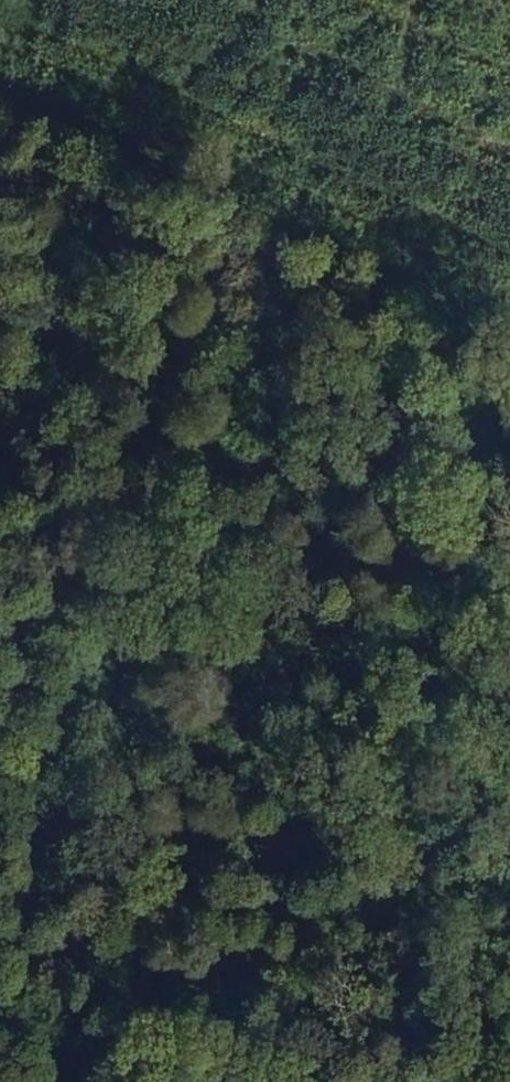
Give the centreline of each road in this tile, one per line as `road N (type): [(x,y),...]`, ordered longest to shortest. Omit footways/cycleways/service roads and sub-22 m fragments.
road 1 (track): [(509,358),(0,114)]

